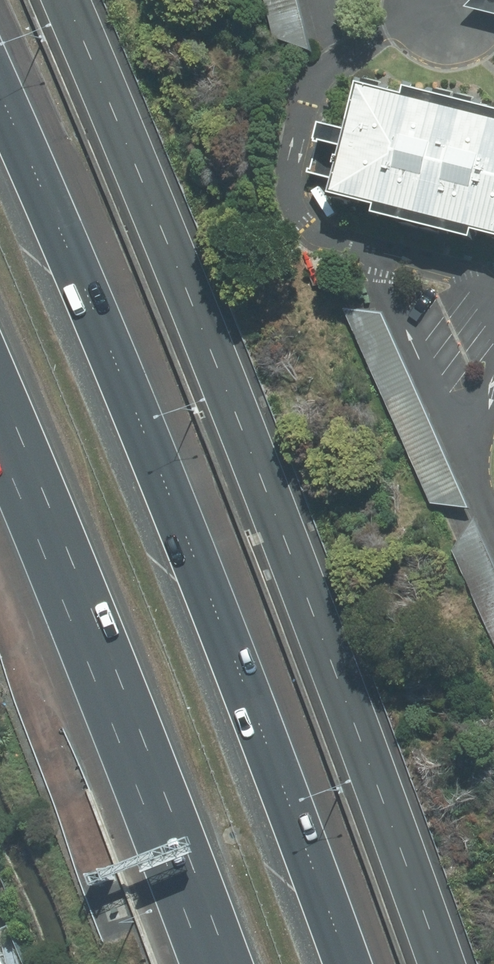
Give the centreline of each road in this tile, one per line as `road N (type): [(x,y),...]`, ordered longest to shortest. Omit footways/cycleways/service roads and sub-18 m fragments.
road 1 (motorway): [(0,93),(94,291),(347,963)]
road 2 (motorway): [(231,963),(0,394)]

